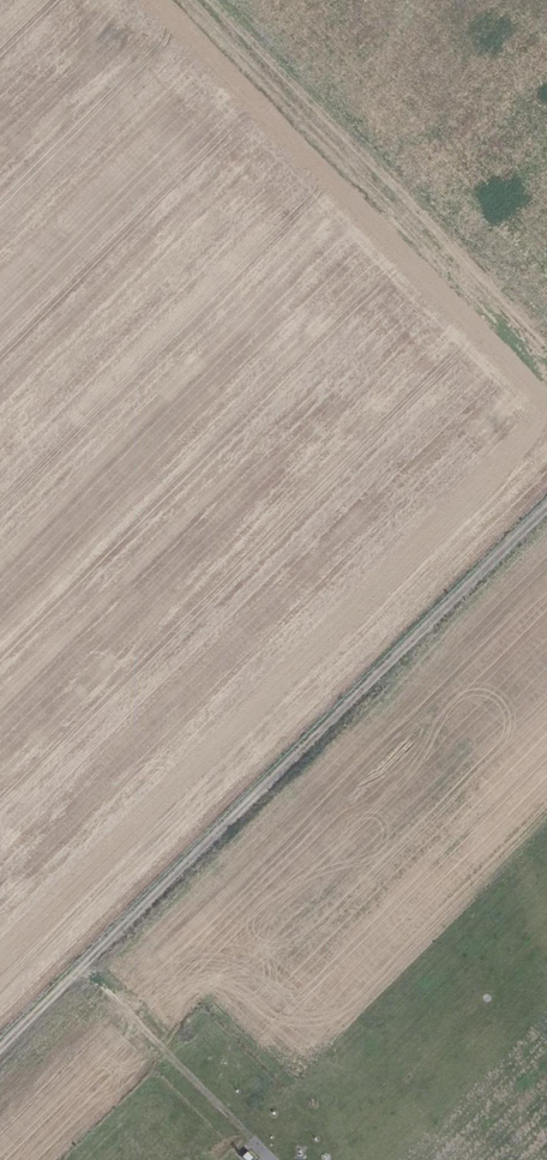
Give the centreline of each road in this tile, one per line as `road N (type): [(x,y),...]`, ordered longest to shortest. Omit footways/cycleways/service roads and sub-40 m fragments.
road 1 (track): [(70,978),(99,981),(276,1159)]

